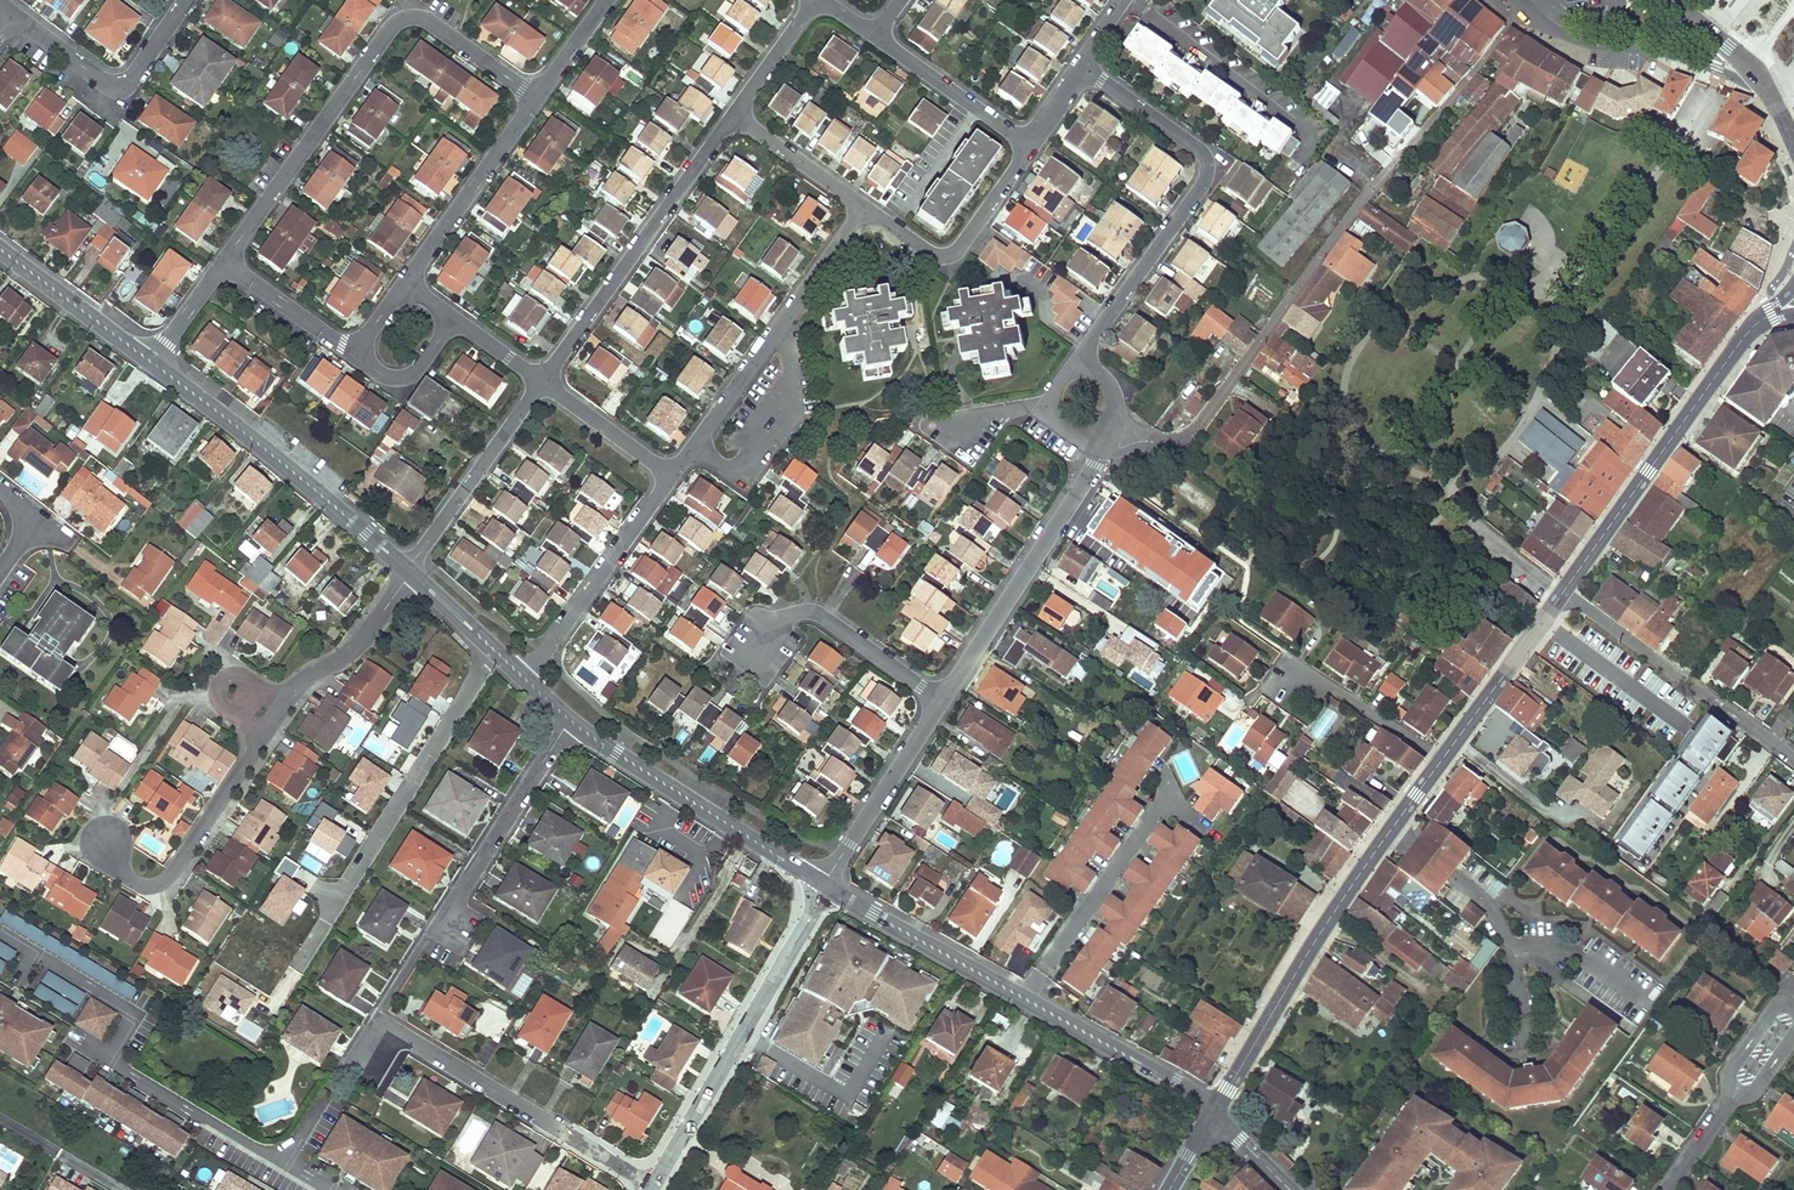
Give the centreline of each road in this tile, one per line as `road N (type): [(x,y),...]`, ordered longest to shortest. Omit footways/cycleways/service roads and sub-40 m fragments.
road 1 (residential): [(1507,28),(1361,204),(1206,418),(1159,444),(1112,419)]
road 2 (residential): [(102,848),(175,892),(291,694),(350,653),(407,570)]
road 3 (residential): [(533,92),(424,18),(396,20),(223,262)]
road 4 (tertiary): [(825,887),(1175,1082),(1212,1115)]
road 5 (residential): [(494,646),(270,1009)]
road 6 (tertiary): [(1212,1115),(1327,923),(1440,762)]
road 7 (residential): [(1084,65),(1212,158),(1085,351),(1083,369)]
road 8 (residential): [(572,718),(375,1025)]
road 9 (tertiary): [(649,1184),(825,887)]
road 10 (tertiary): [(1561,596),(1759,320)]
road 11 (residential): [(861,204),(669,474)]
road 12 (residential): [(735,112),(540,378)]
road 13 (tertiary): [(152,361),(407,570)]
road 14 (residential): [(375,1025),(649,1184)]
road 15 (residential): [(942,699),(1097,466),(1094,433)]
road 16 (tertiary): [(572,718),(825,887)]
road 17 (residential): [(1561,596),(1793,760)]
road 18 (residential): [(1033,145),(957,255),(936,257),(861,204)]
road 19 (residential): [(669,474),(523,671)]
road 20 (residential): [(406,294),(403,282),(533,92)]
road 21 (residential): [(14,10),(109,83),(123,85),(187,0)]
road 22 (residential): [(407,570),(540,378)]
road 23 (residential): [(759,651),(789,616),(811,606),(942,699)]
road 24 (residential): [(825,887),(942,699)]
road 25 (tertiary): [(1440,762),(1561,596)]
road 26 (residential): [(1669,0),(1754,73),(1793,144)]
road 27 (residential): [(877,34),(1033,145)]
road 28 (tertiary): [(0,247),(152,361)]
road 29 (residential): [(1292,677),(1333,688),(1440,762)]
road 30 (residential): [(223,262),(362,353)]
road 31 (residential): [(540,378),(669,474)]
road 32 (residential): [(735,112),(861,204)]
road 33 (residential): [(816,0),(735,112)]
road 34 (residential): [(362,353),(388,376),(414,371),(442,317)]
road 35 (residential): [(152,361),(223,262)]

